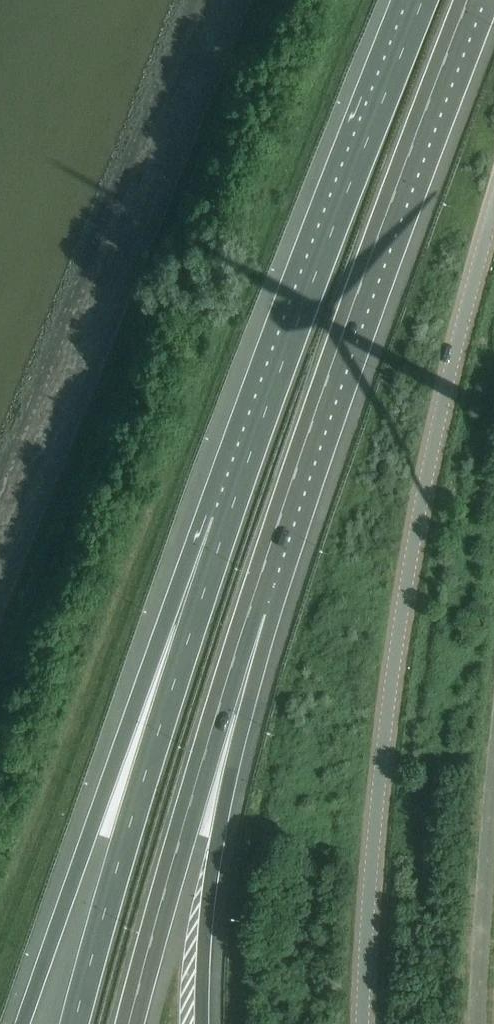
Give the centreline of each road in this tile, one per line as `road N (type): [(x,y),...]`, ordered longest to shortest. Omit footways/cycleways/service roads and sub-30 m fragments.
road 1 (tertiary): [(364,1023),(374,831),(400,625),(444,401),(493,213)]
road 2 (motorway): [(250,610),(468,0)]
road 3 (motorway): [(423,0),(227,520)]
road 4 (motorway): [(227,520),(93,822),(23,1023)]
road 5 (motorway): [(227,520),(128,832),(77,1023)]
road 6 (motorway): [(129,1023),(250,610)]
road 7 (motorway): [(205,1023),(208,903),(250,610)]

